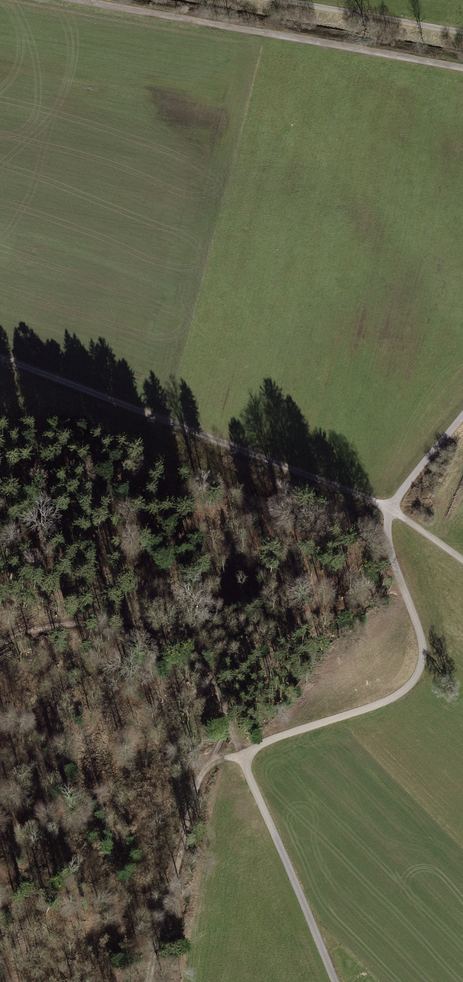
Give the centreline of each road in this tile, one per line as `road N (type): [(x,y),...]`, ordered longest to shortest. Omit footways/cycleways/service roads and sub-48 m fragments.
road 1 (track): [(337,981),(247,769),(272,740),(396,697),(412,683),(424,646),(392,554),(389,518),(462,415)]
road 2 (track): [(0,356),(393,507),(462,559)]
road 3 (track): [(462,70),(70,0)]
road 4 (track): [(0,645),(45,628),(95,625),(147,635),(193,656),(214,682),(247,769)]
road 5 (track): [(152,981),(209,760),(230,758),(247,769)]
road 6 (track): [(271,0),(462,34)]

